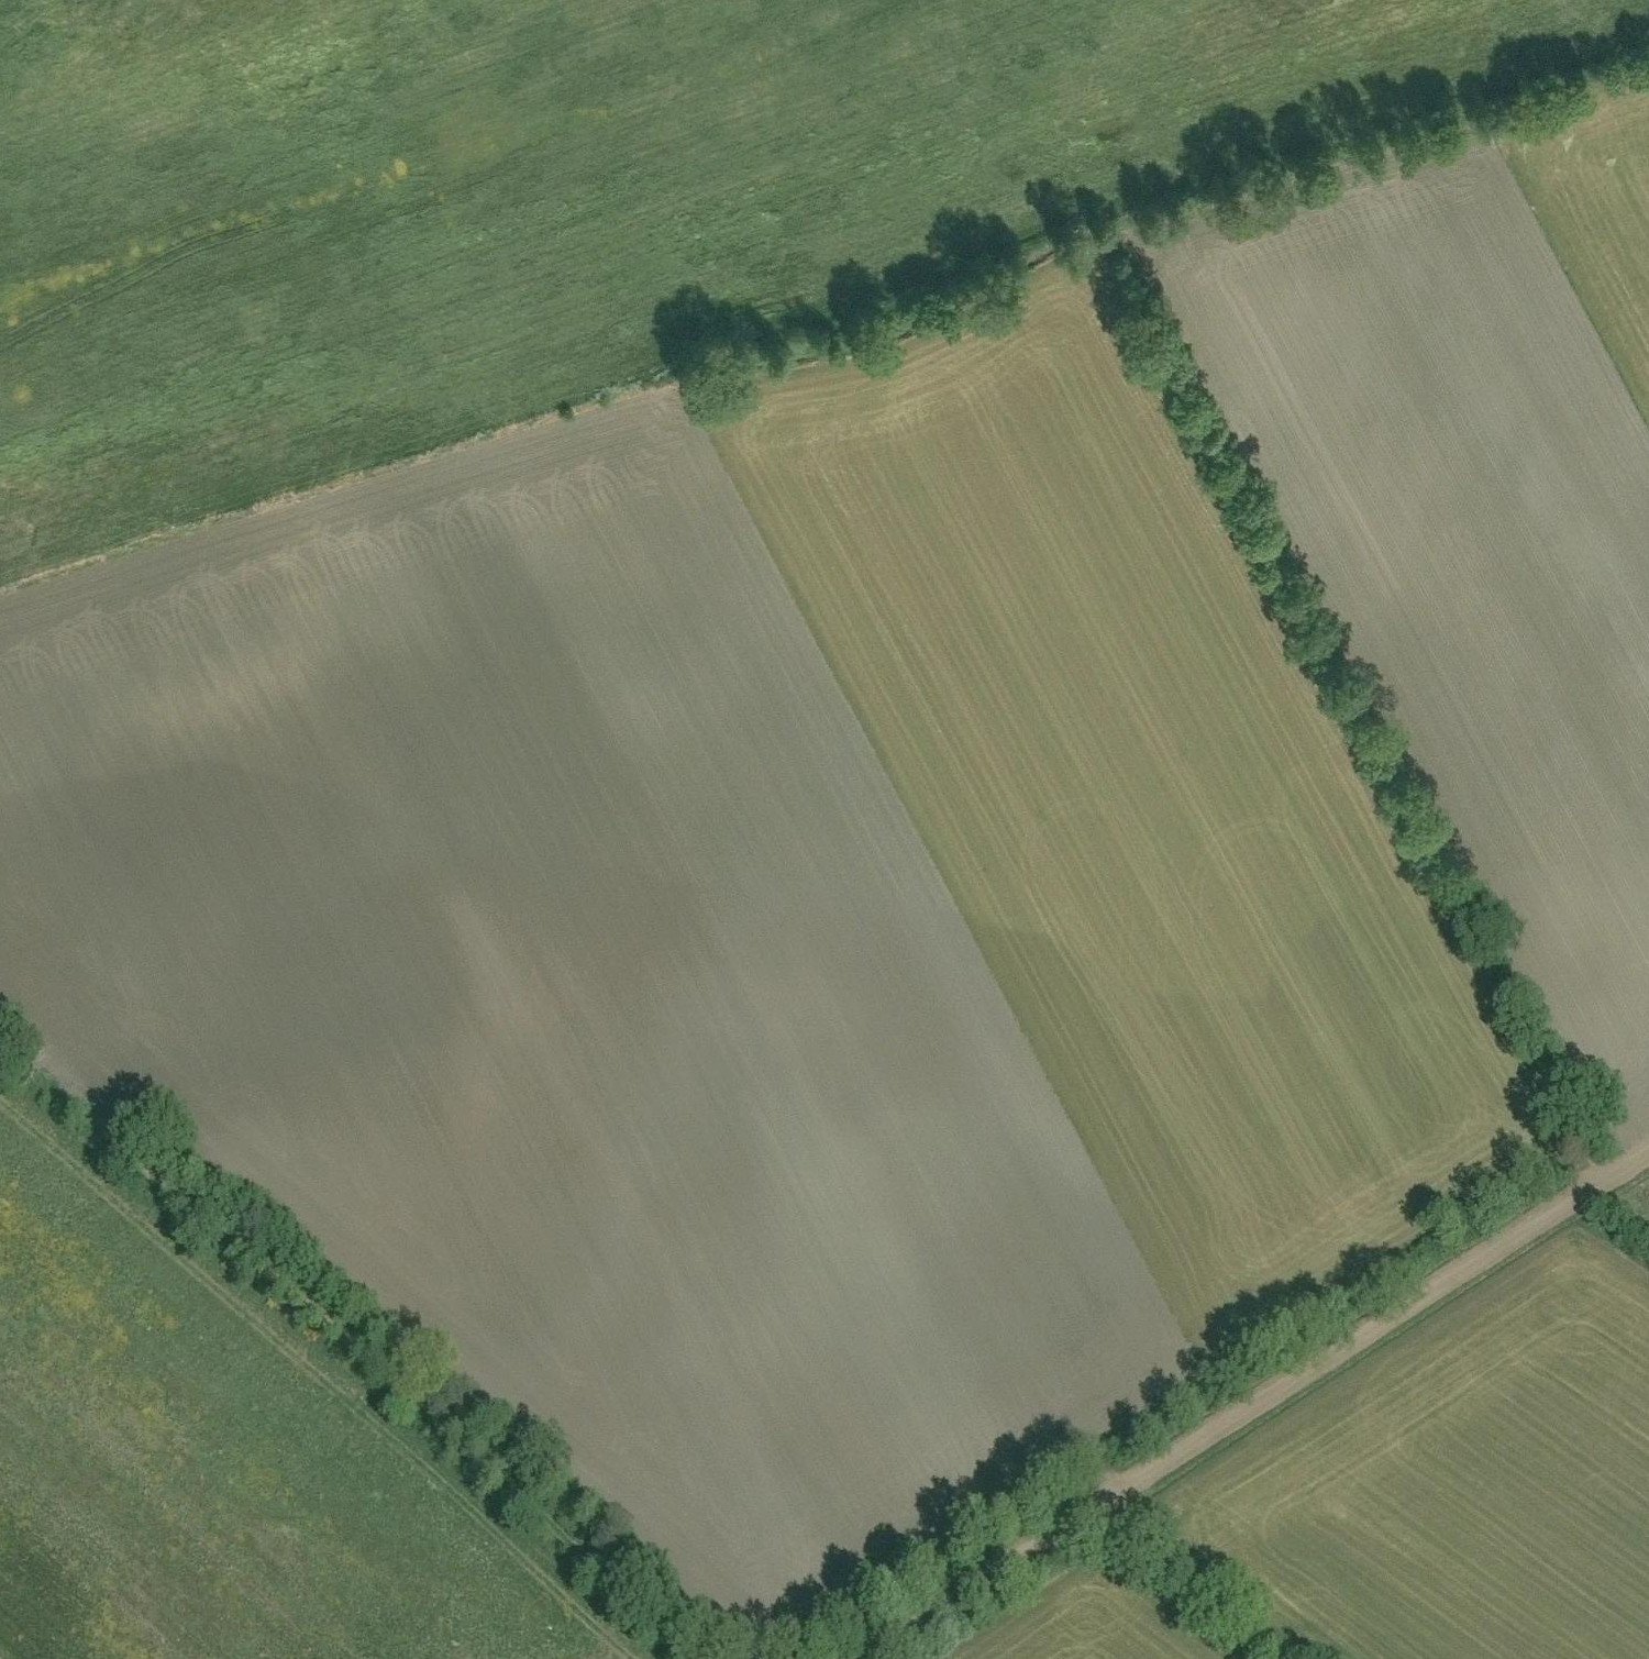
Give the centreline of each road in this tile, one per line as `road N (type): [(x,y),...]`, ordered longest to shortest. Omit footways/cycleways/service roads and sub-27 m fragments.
road 1 (track): [(848,1658),(1648,1148)]
road 2 (track): [(707,1658),(0,1058)]

